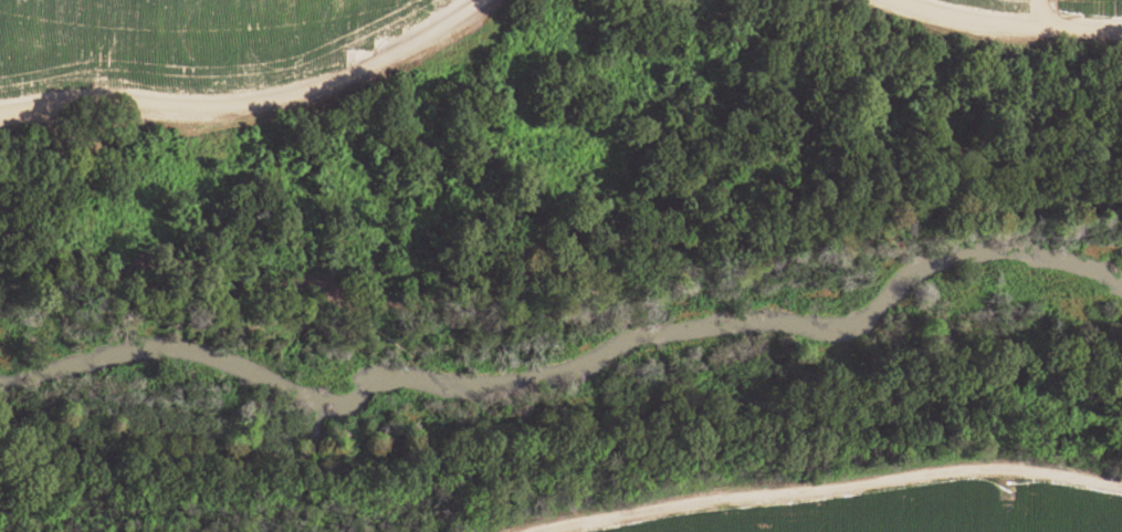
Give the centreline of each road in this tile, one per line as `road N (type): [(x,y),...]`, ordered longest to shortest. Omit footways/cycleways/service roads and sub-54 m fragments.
road 1 (track): [(487,0),(359,77),(319,92),(175,105),(76,91),(0,109)]
road 2 (track): [(1121,29),(997,33),(870,0)]

